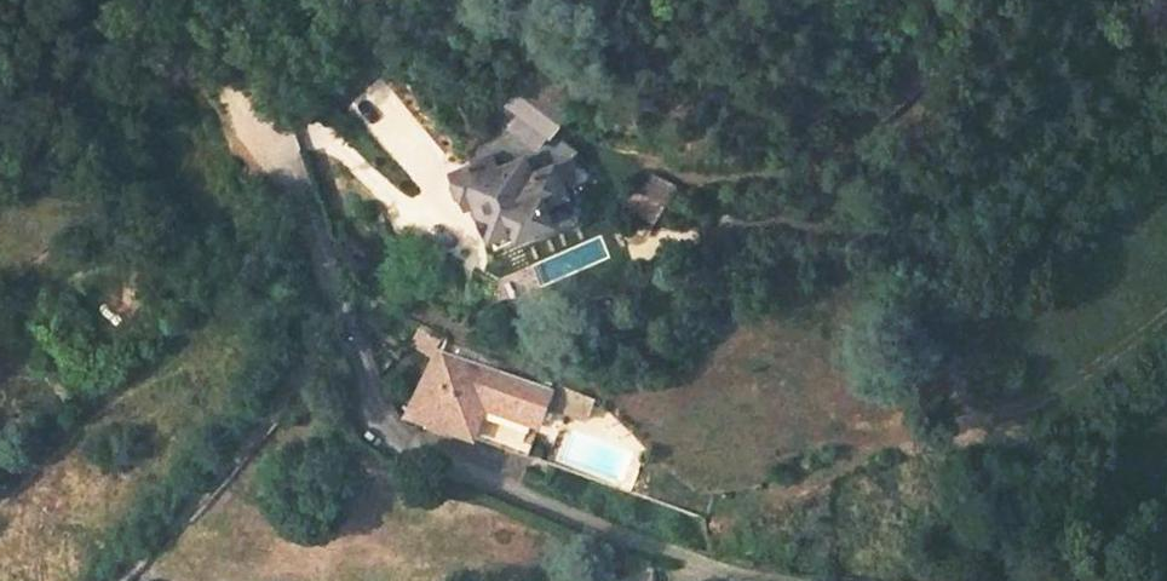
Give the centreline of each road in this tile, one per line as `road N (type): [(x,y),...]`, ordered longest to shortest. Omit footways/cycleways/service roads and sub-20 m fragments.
road 1 (track): [(1166,315),(1044,400),(1007,414),(980,411),(960,390),(963,354),(1008,290),(1045,215),(1086,149),(1156,73),(1165,54),(1150,36),(1125,38),(1084,91),(926,231),(894,240),(734,220),(639,254)]
road 2 (residential): [(784,580),(713,567),(435,460),(407,442),(373,394),(275,141)]
road 3 (track): [(1001,0),(932,101),(817,170),(706,181),(670,176),(641,160)]
road 4 (track): [(275,141),(251,53),(219,0)]

